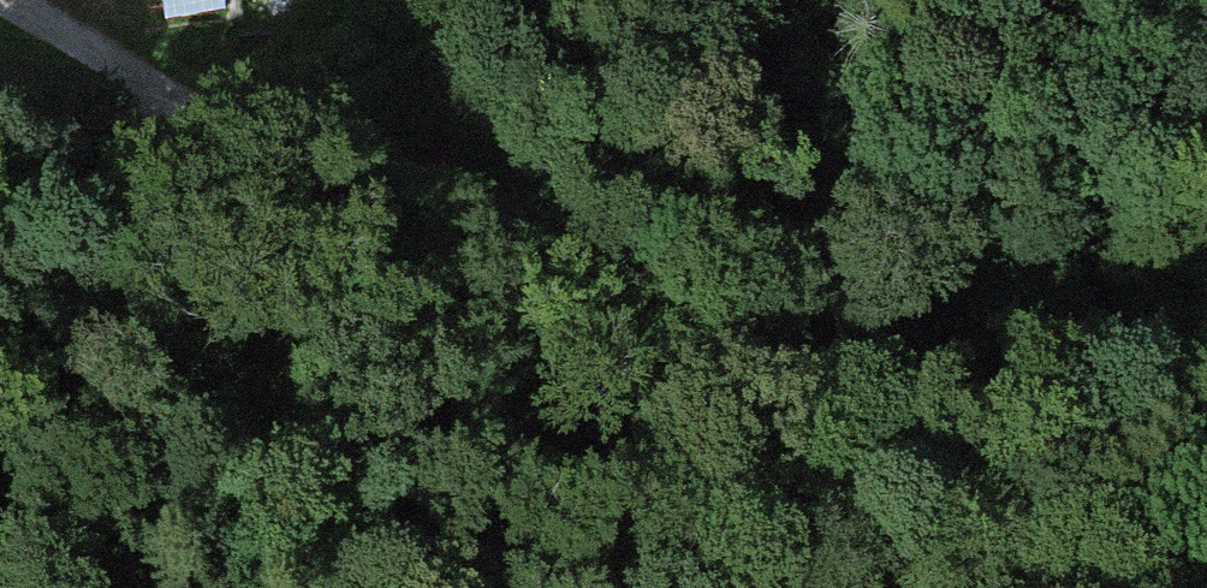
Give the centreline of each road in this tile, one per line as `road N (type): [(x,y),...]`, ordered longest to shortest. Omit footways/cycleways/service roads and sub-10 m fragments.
road 1 (track): [(0,0),(176,109),(517,210),(774,360),(1132,587)]
road 2 (track): [(629,276),(640,386),(707,587)]
road 3 (track): [(176,109),(47,235),(0,259)]

